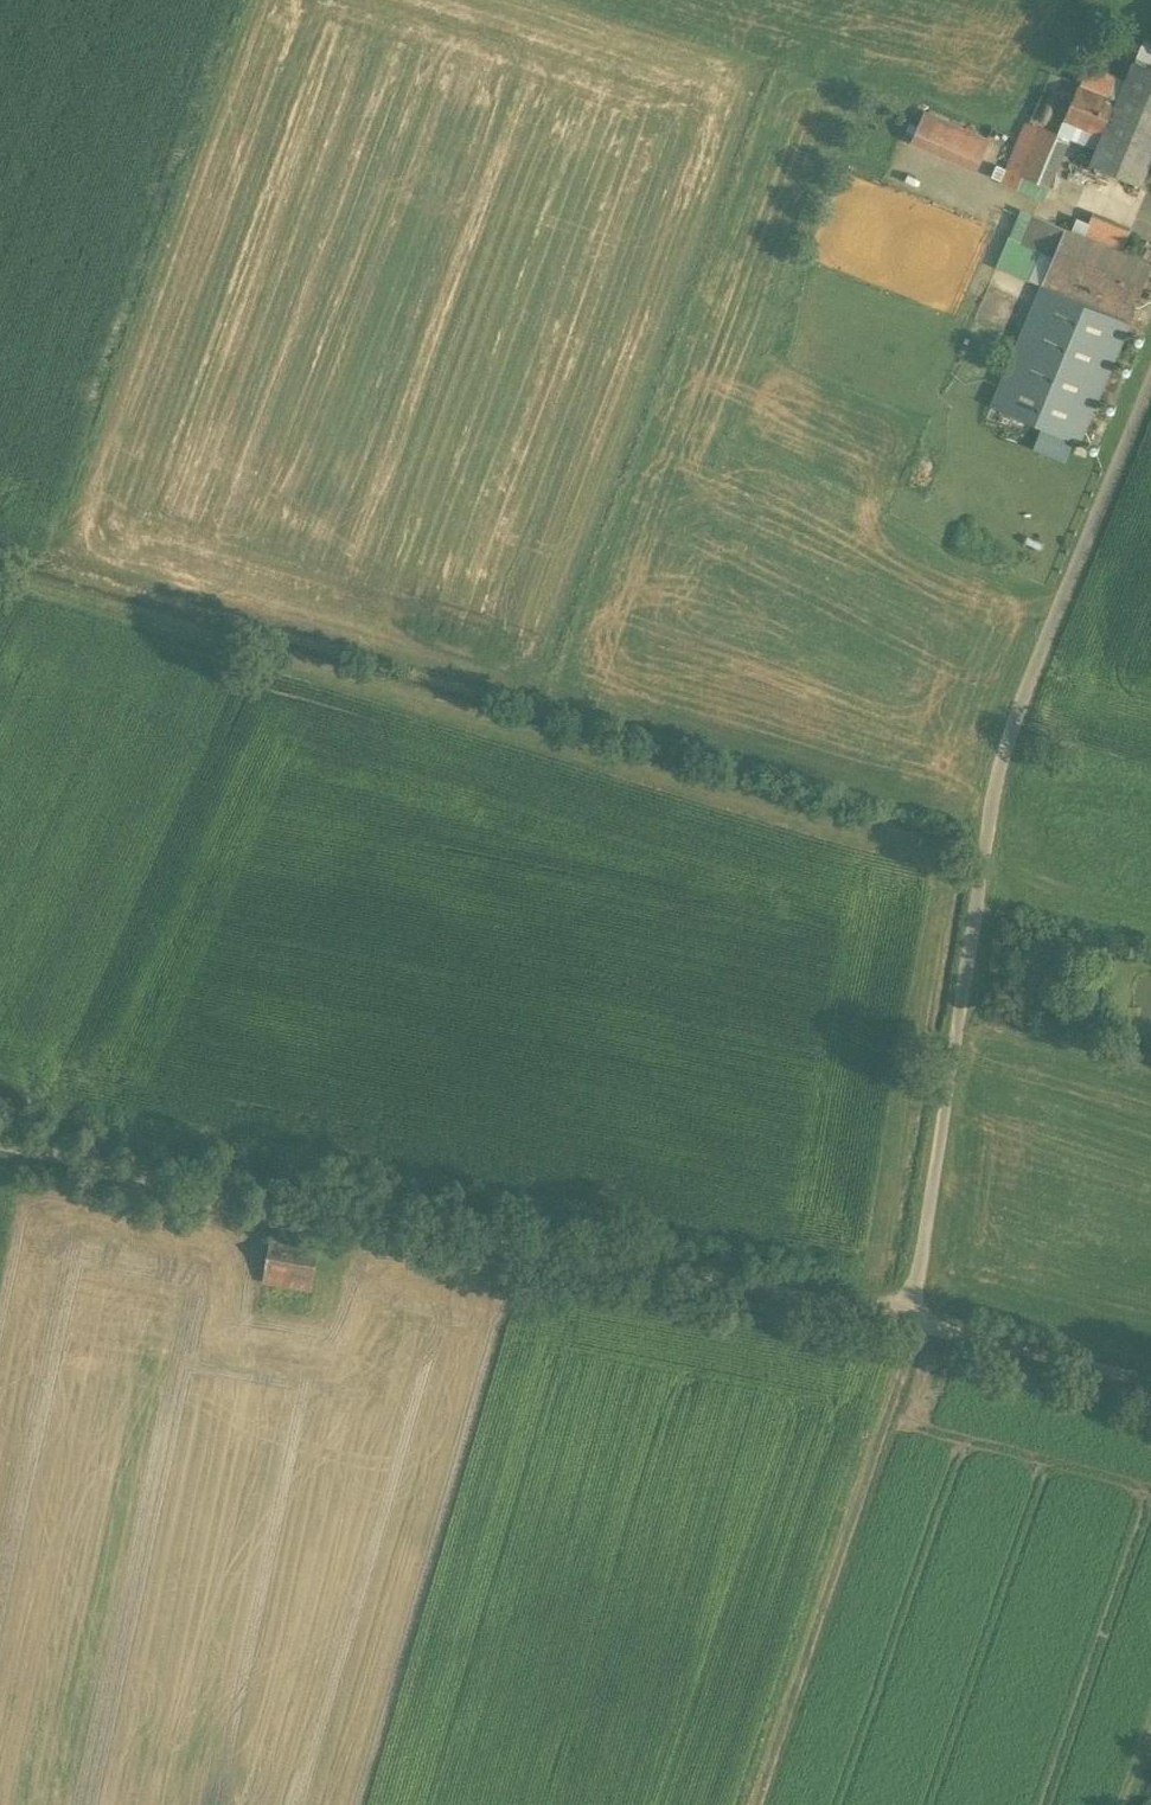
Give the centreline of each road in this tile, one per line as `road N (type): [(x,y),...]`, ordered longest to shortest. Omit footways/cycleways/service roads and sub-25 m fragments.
road 1 (track): [(0,1138),(911,1319),(1150,1376)]
road 2 (unclassified): [(1150,381),(1002,761),(911,1319)]
road 3 (track): [(911,1319),(859,1491),(746,1804)]

